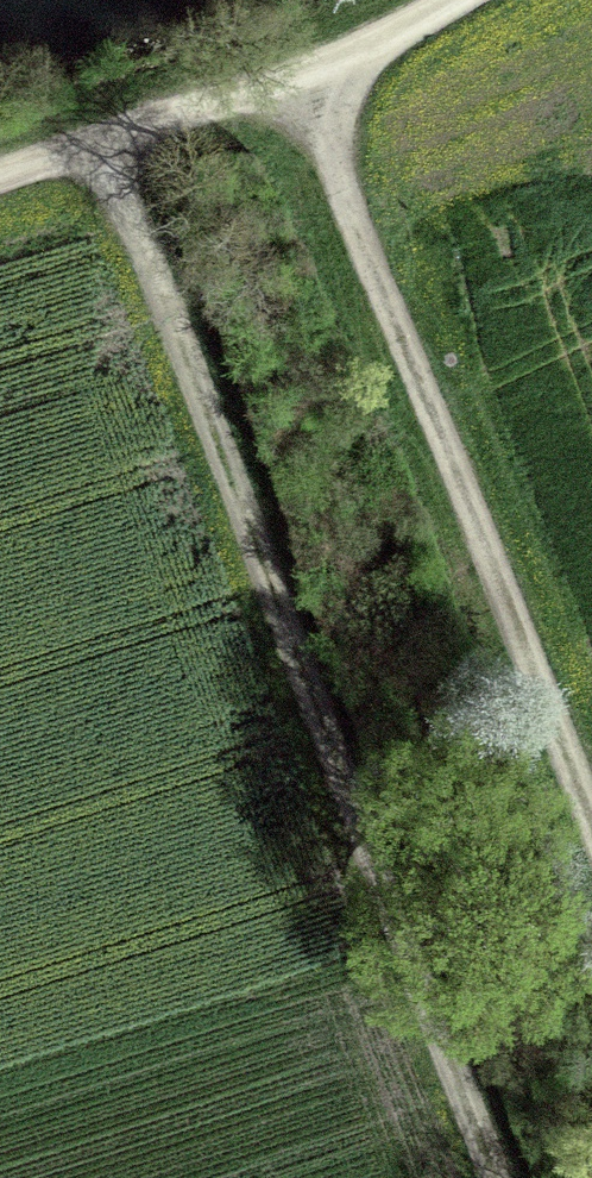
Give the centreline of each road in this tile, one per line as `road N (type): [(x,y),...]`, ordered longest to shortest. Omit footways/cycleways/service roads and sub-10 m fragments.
road 1 (track): [(497,1177),(100,138)]
road 2 (track): [(303,74),(591,817)]
road 3 (track): [(100,138),(303,74)]
road 4 (track): [(303,74),(449,0)]

